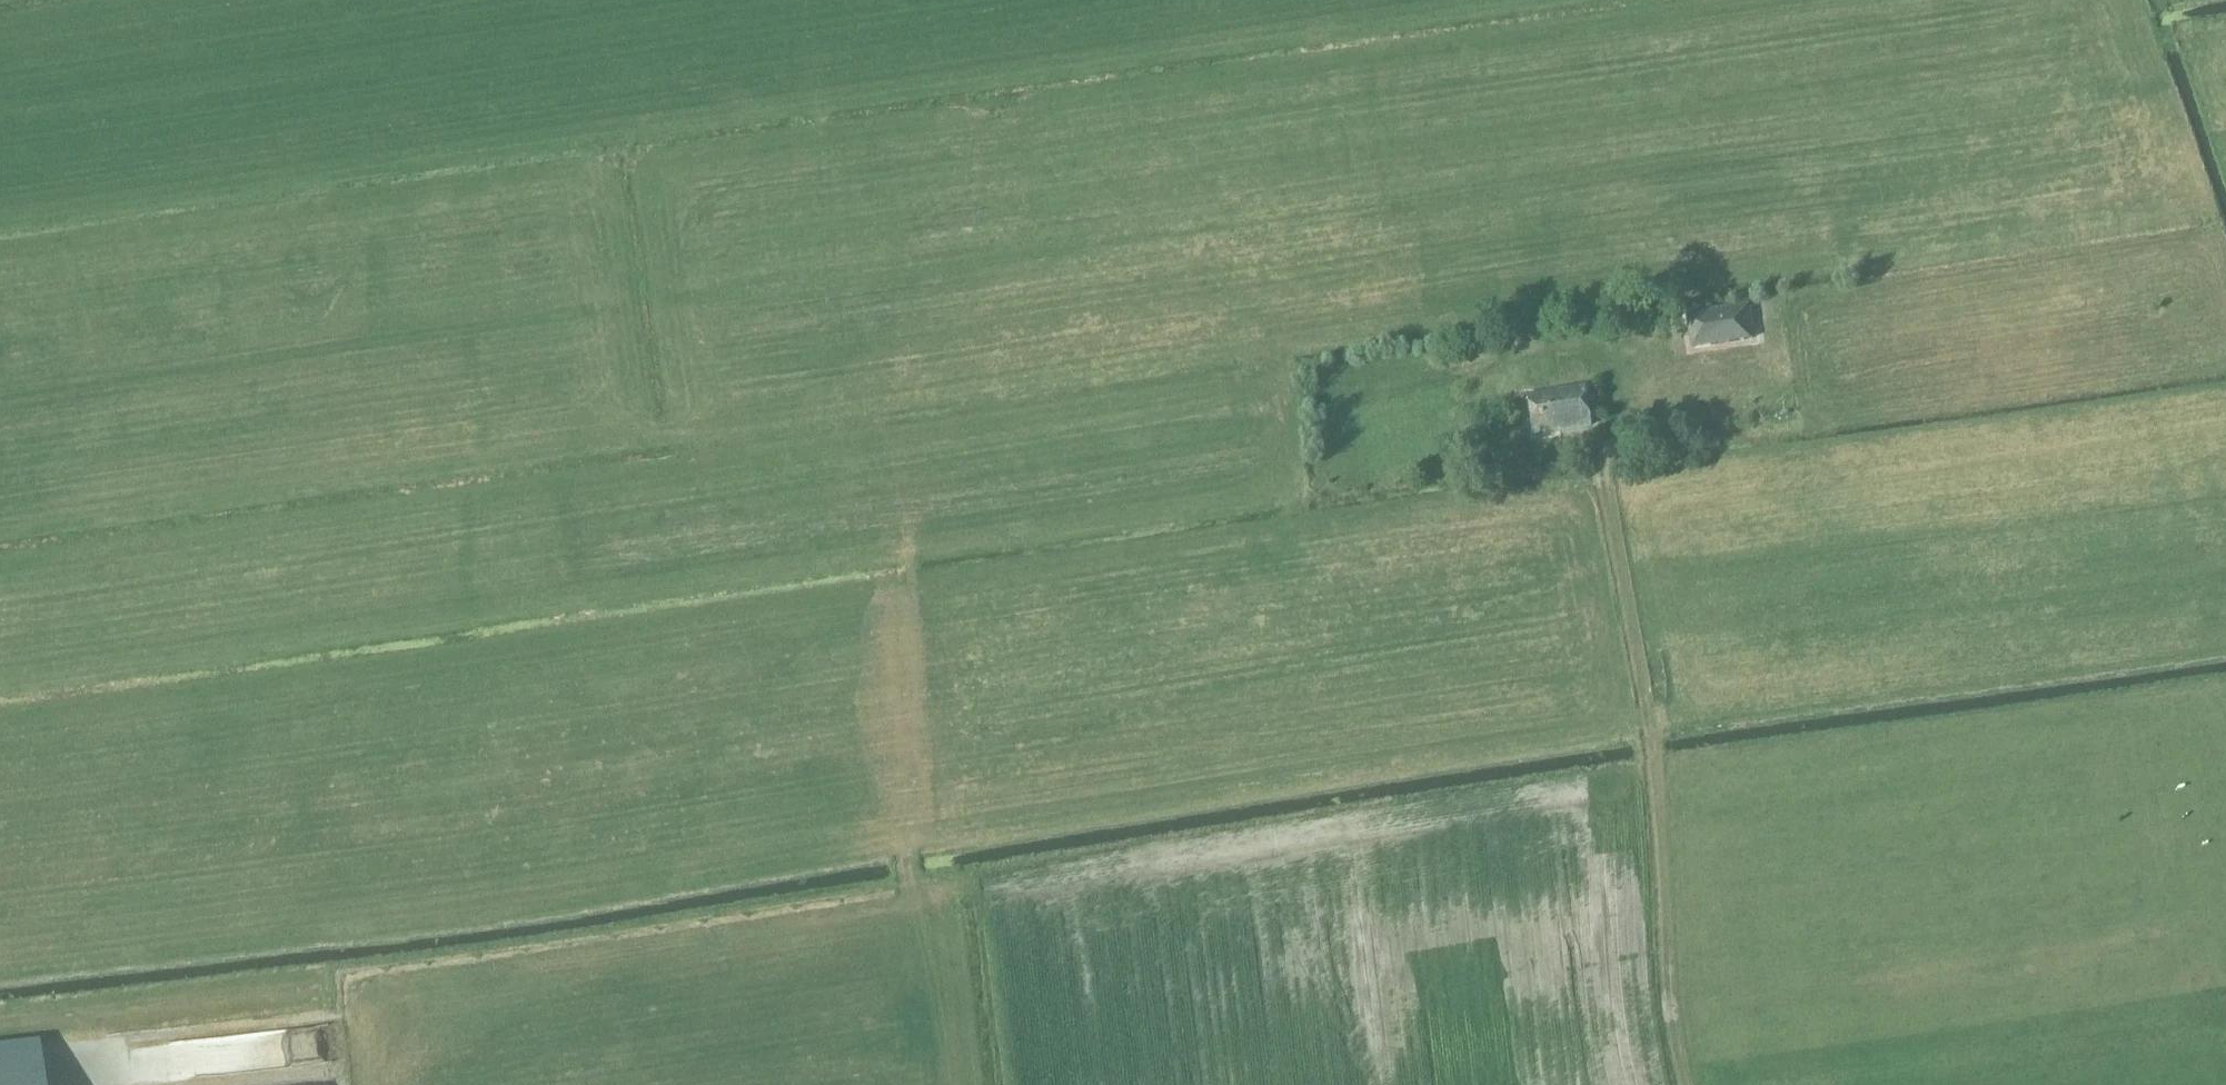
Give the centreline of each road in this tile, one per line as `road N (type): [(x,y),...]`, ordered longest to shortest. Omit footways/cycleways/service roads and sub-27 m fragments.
road 1 (track): [(1690,1084),(1675,1033),(1652,749),(1604,463)]

